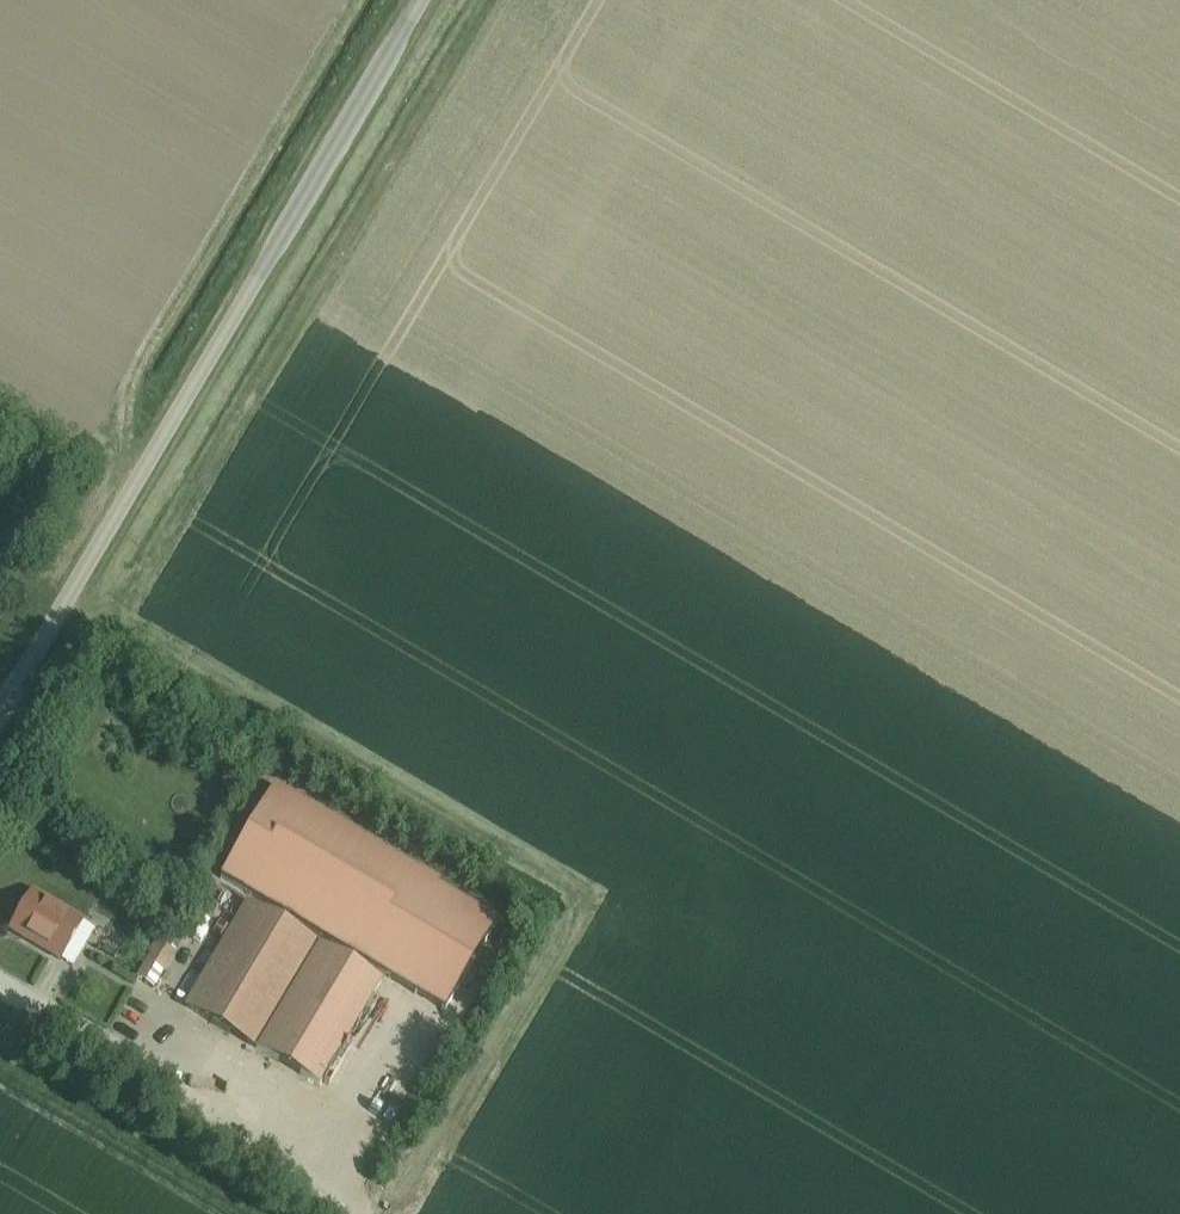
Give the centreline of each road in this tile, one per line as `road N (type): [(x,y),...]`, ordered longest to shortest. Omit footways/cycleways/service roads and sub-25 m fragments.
road 1 (unclassified): [(0,711),(404,0)]

